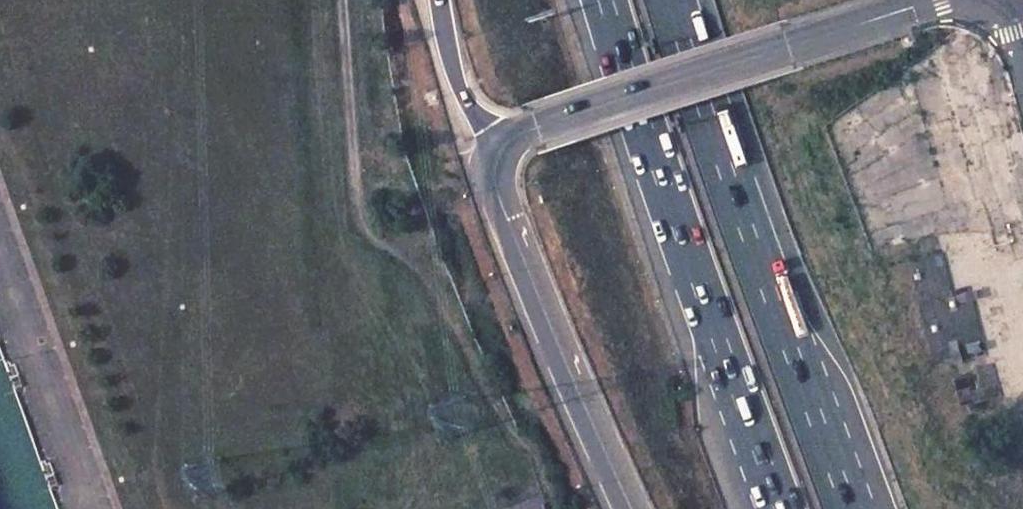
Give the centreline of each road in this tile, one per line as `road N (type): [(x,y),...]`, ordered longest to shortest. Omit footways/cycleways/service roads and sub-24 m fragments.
road 1 (trunk): [(851,508),(673,0)]
road 2 (trunk): [(605,0),(783,508)]
road 3 (unclassified): [(939,0),(506,145)]
road 4 (unclassified): [(506,145),(497,184),(632,508)]
road 5 (unclassified): [(440,0),(468,104),(506,145)]

